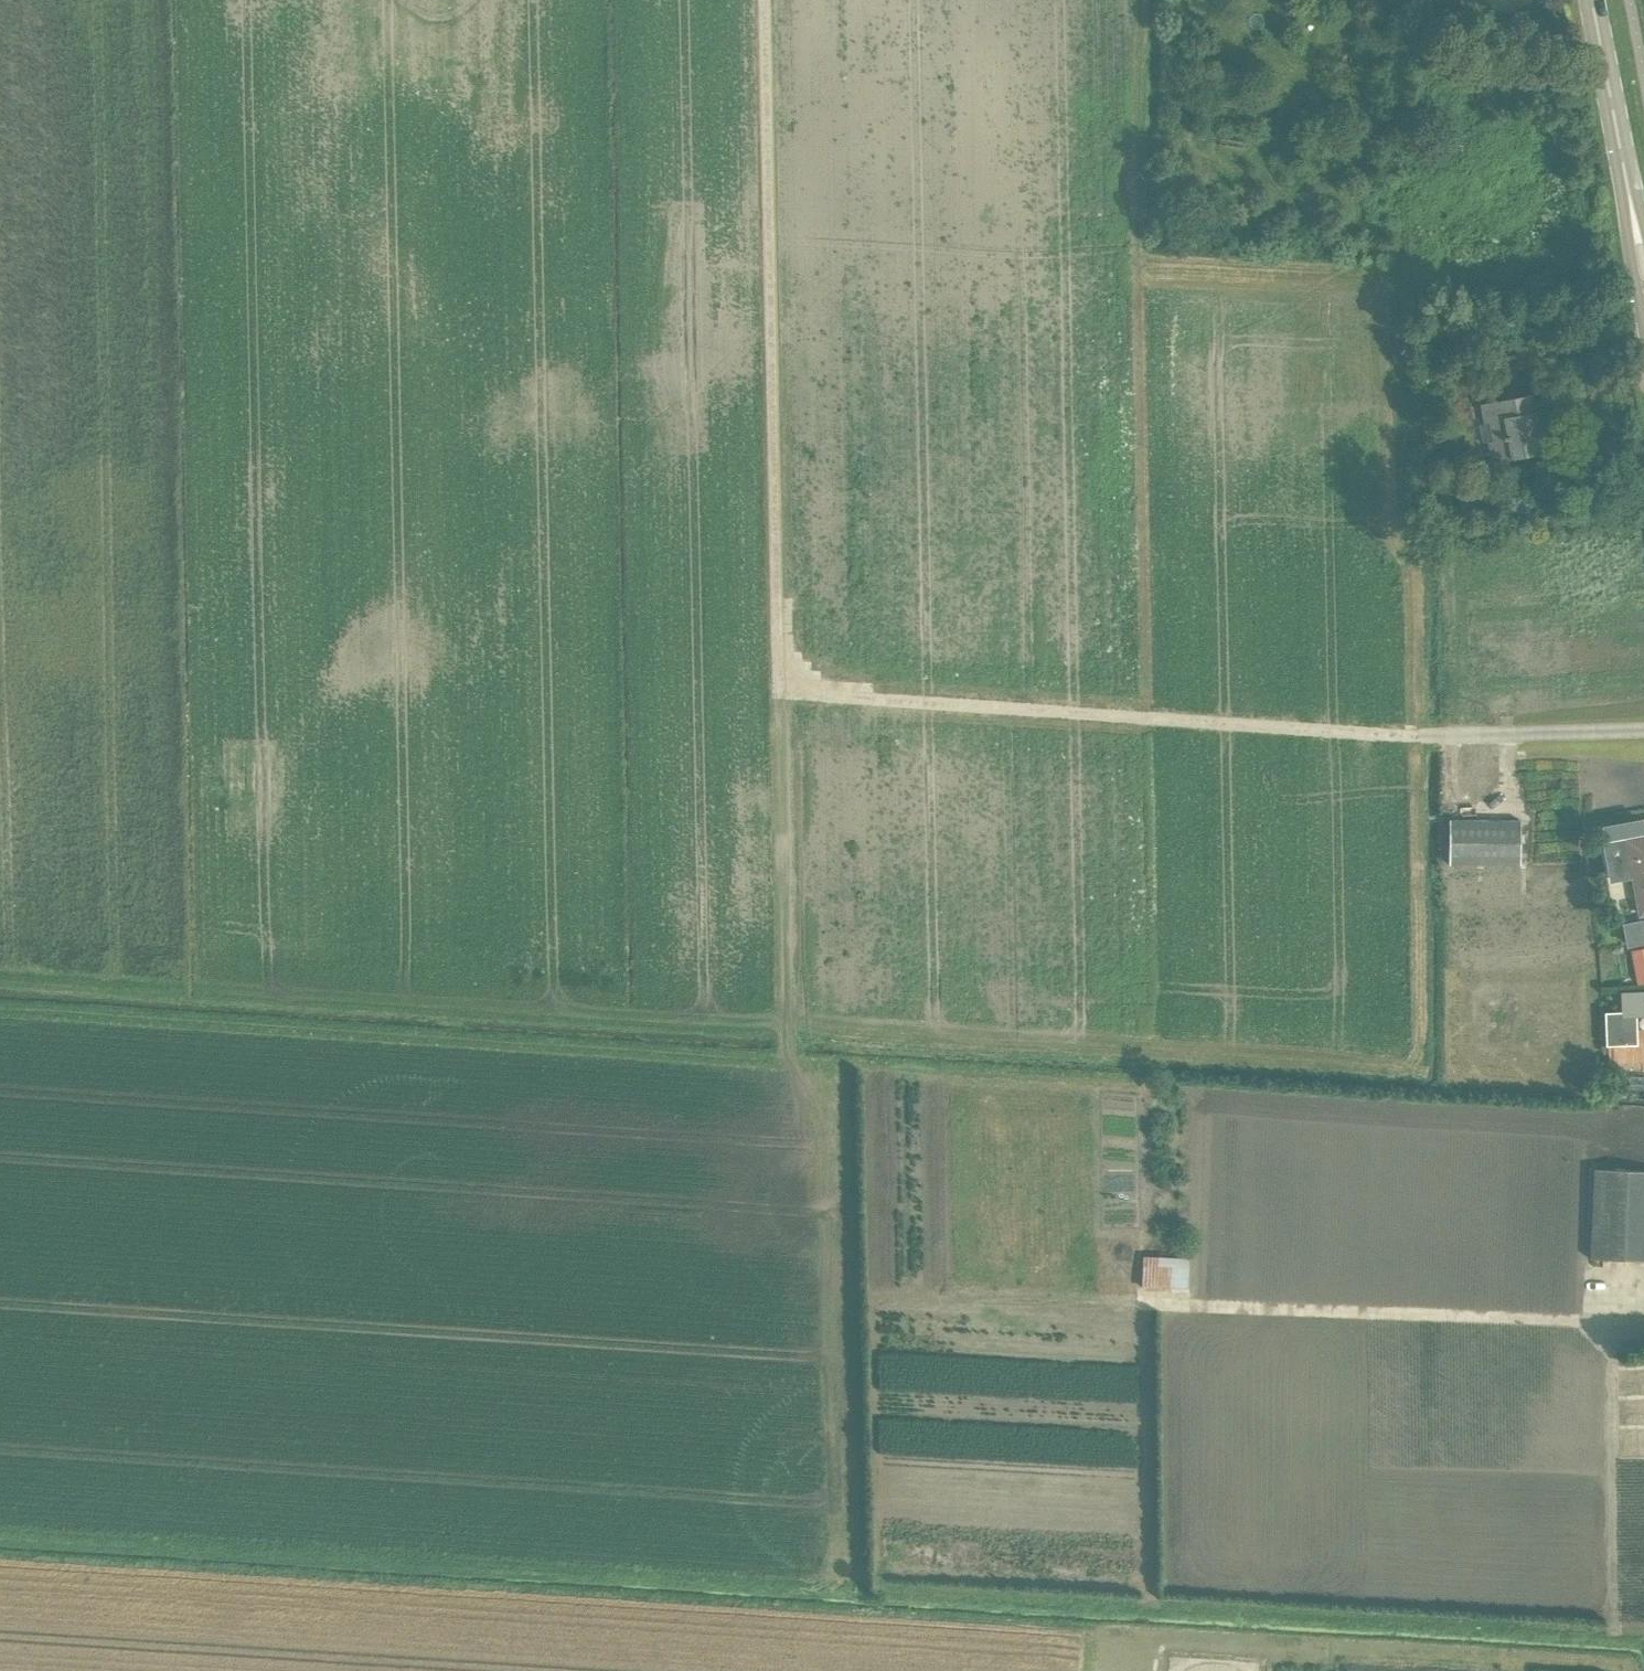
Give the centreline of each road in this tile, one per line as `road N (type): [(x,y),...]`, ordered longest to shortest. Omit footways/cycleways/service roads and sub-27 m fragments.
road 1 (track): [(1643,732),(1418,738),(781,691),(765,0)]
road 2 (track): [(1612,1321),(934,1293),(934,1201)]
road 3 (track): [(1612,1321),(1612,1624)]
road 4 (secondary): [(1643,272),(1592,0)]

